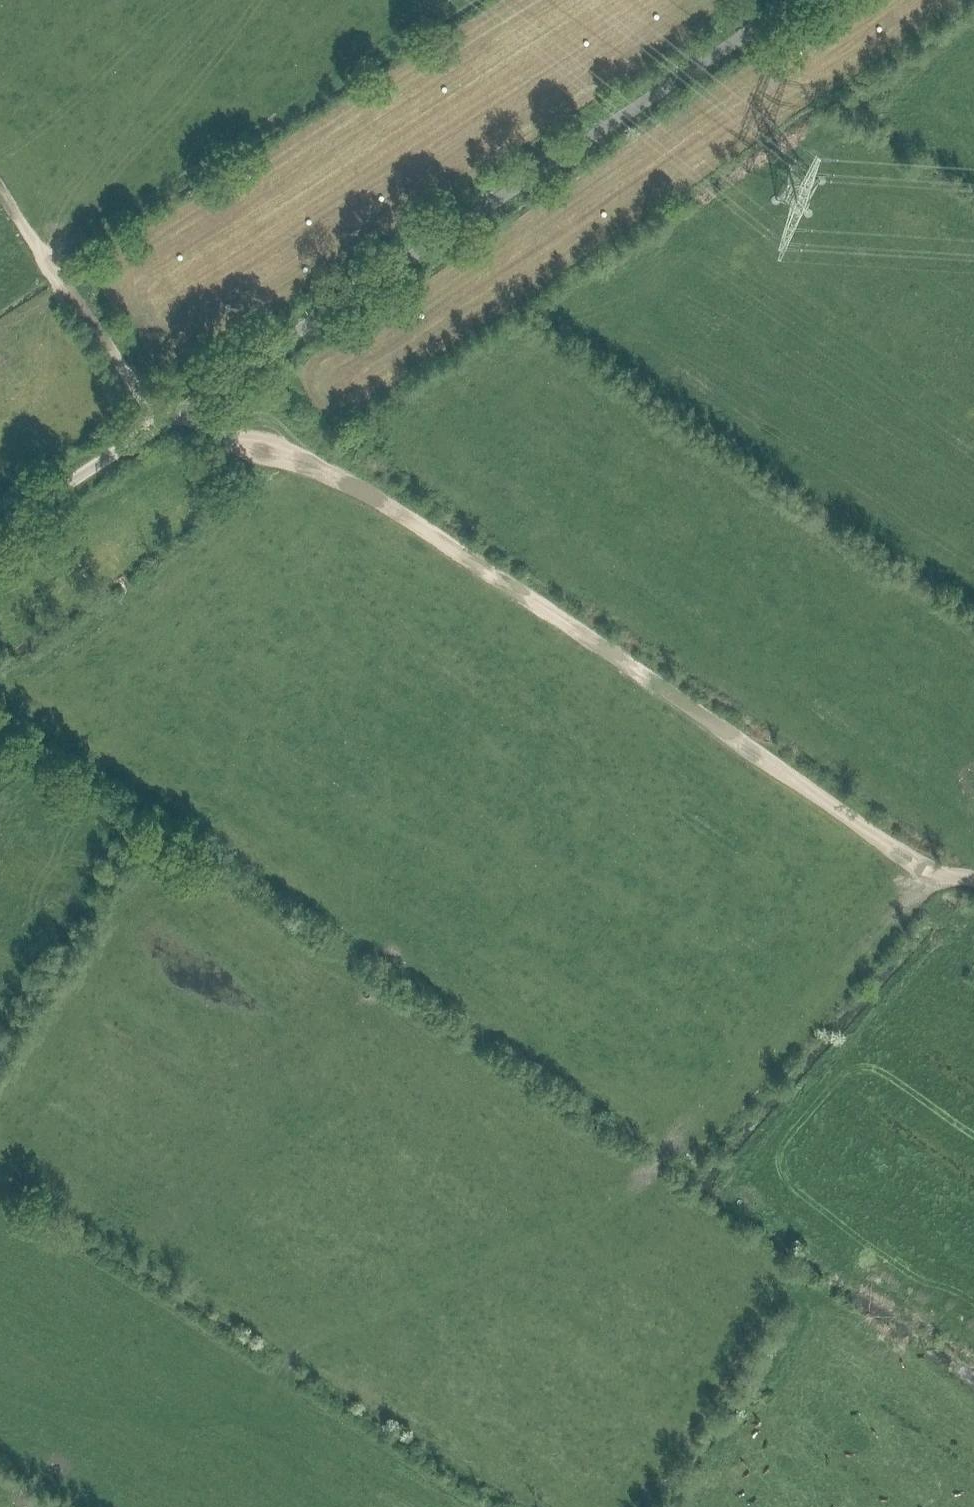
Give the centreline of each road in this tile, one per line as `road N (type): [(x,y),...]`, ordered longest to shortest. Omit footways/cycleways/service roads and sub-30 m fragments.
road 1 (unclassified): [(0,528),(797,0)]
road 2 (track): [(190,402),(217,433),(264,437),(337,473),(917,866),(973,879)]

